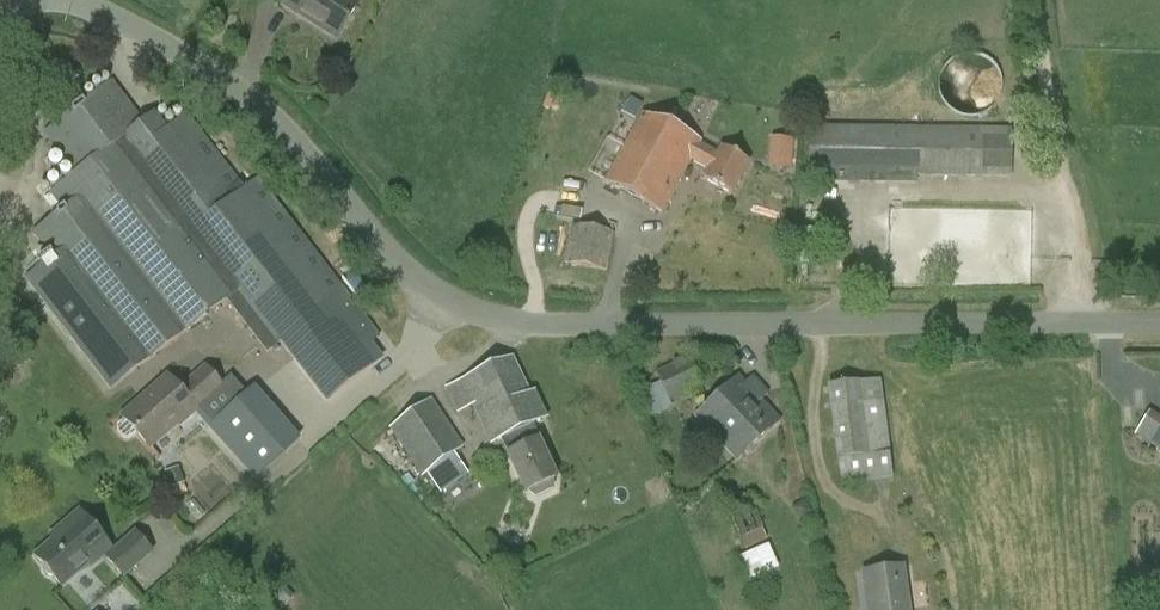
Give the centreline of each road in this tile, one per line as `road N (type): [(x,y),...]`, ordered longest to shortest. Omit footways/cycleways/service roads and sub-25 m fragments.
road 1 (unclassified): [(1159,329),(529,326),(469,318),(396,267),(320,164),(221,80),(140,34),(51,0)]

